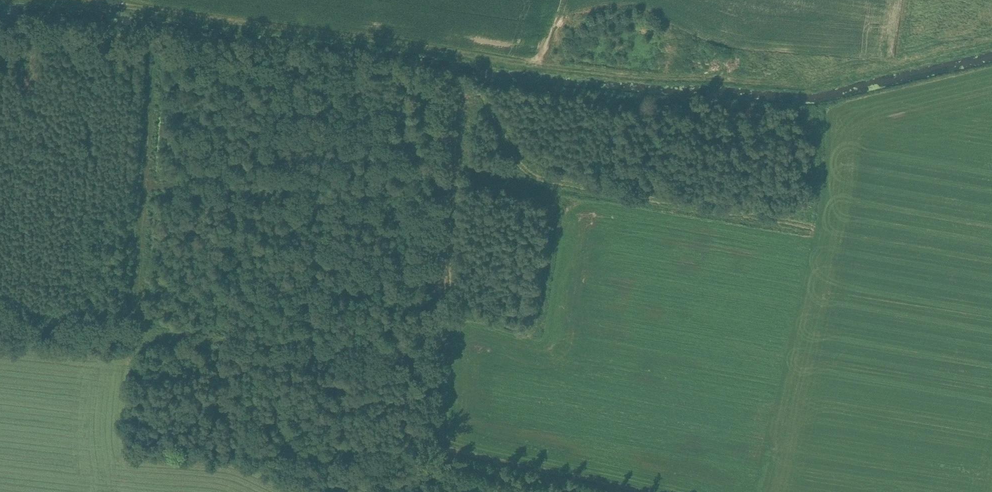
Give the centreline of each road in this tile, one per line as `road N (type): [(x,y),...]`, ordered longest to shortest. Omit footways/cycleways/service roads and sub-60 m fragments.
road 1 (track): [(803,228),(485,167)]
road 2 (track): [(127,491),(136,355)]

